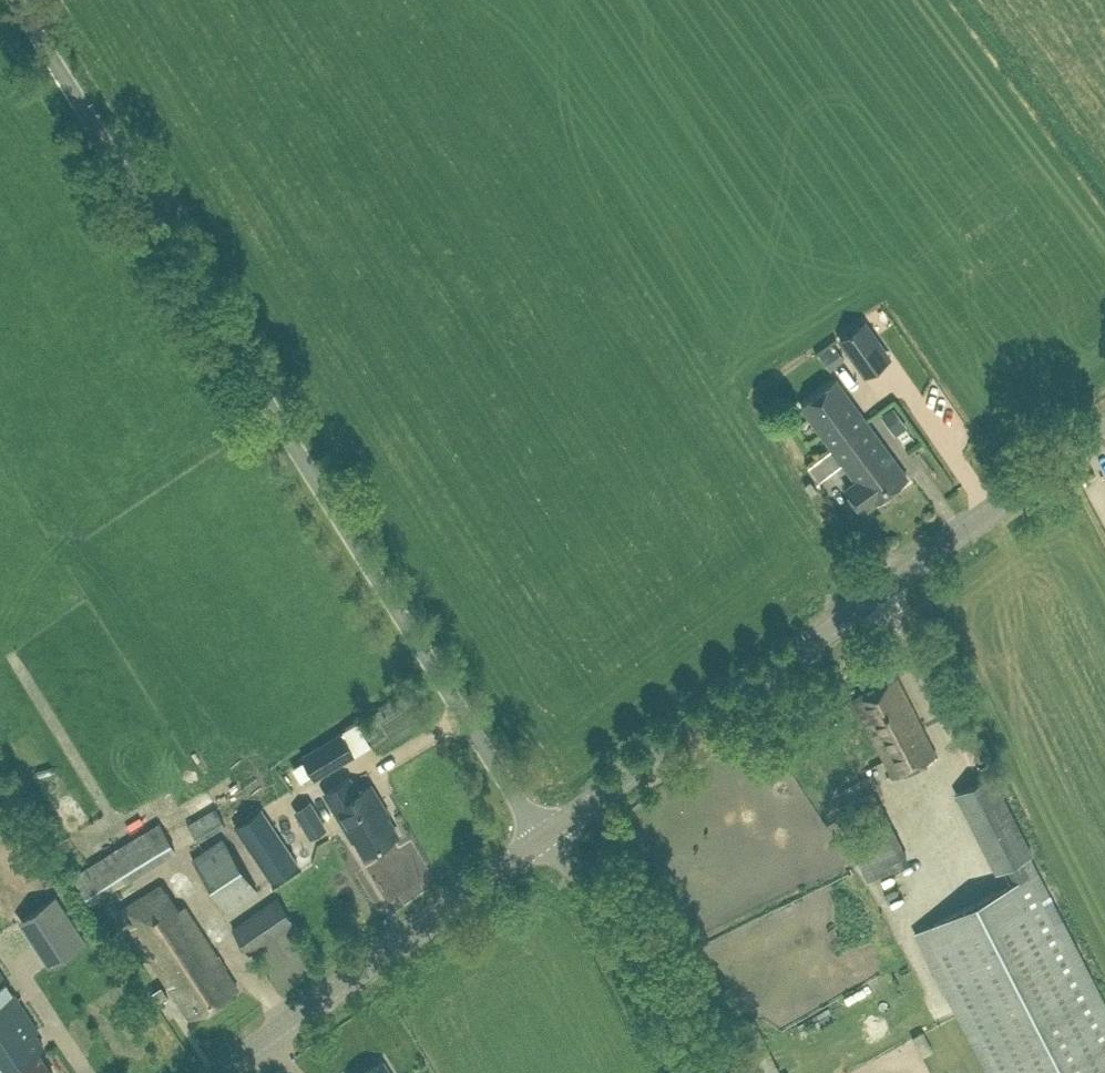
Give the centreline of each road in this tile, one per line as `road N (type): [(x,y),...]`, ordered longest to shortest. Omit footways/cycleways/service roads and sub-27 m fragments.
road 1 (unclassified): [(16,0),(540,836)]
road 2 (tertiary): [(558,824),(1104,424)]
road 3 (tertiary): [(216,1072),(540,836)]
road 4 (unclassified): [(679,1072),(558,824)]

